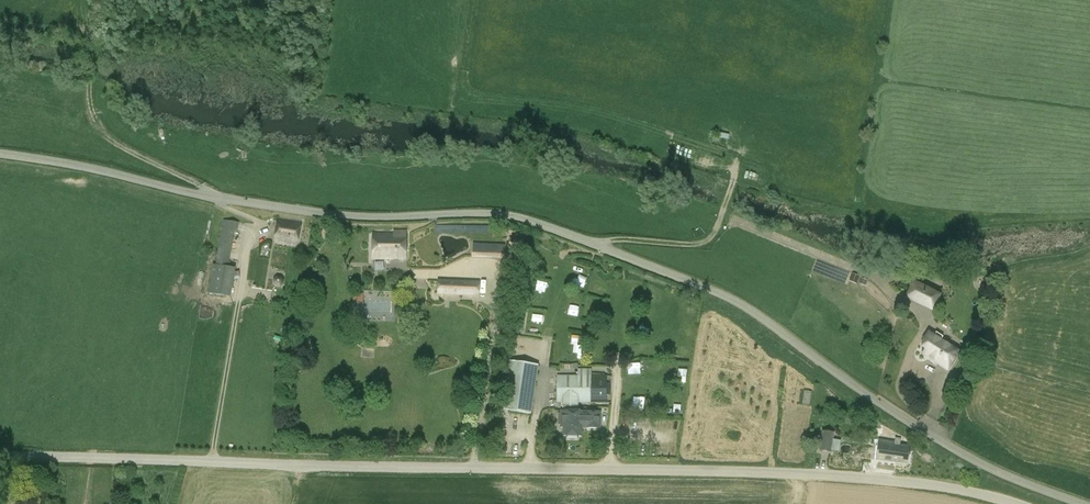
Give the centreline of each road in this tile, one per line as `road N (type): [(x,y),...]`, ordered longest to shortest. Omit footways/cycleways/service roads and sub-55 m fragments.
road 1 (unclassified): [(1084,503),(999,474),(892,410),(764,317),(516,217),(359,216),(271,206),(0,152)]
road 2 (tertiary): [(1012,503),(935,485),(802,473),(0,457)]
road 3 (track): [(473,0),(465,95),(592,111),(732,162),(719,227),(706,240),(589,242)]
road 4 (track): [(223,199),(102,129),(89,102),(94,60)]
road 5 (track): [(721,220),(867,275),(896,301)]

